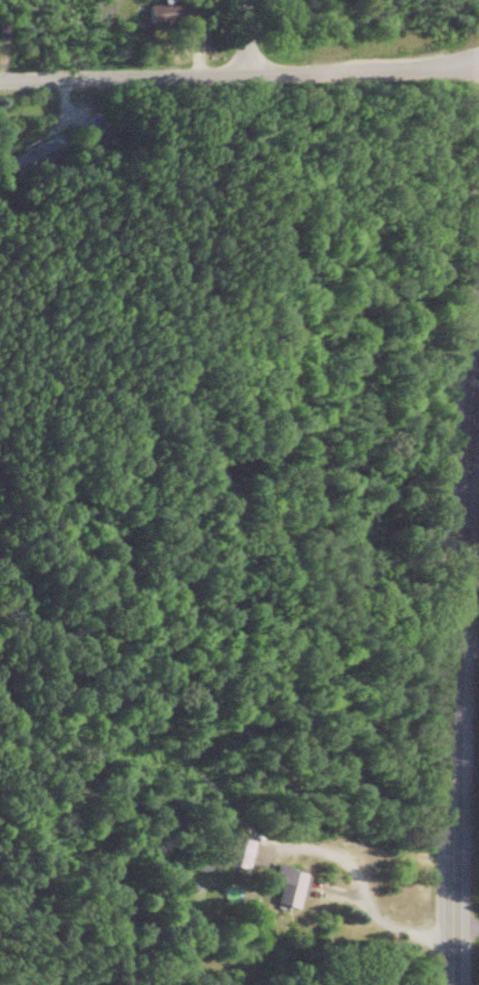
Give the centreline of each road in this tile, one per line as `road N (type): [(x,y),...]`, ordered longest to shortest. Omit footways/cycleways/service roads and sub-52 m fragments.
road 1 (primary): [(448,984),(450,527),(478,213)]
road 2 (residential): [(478,37),(253,69),(0,75)]

